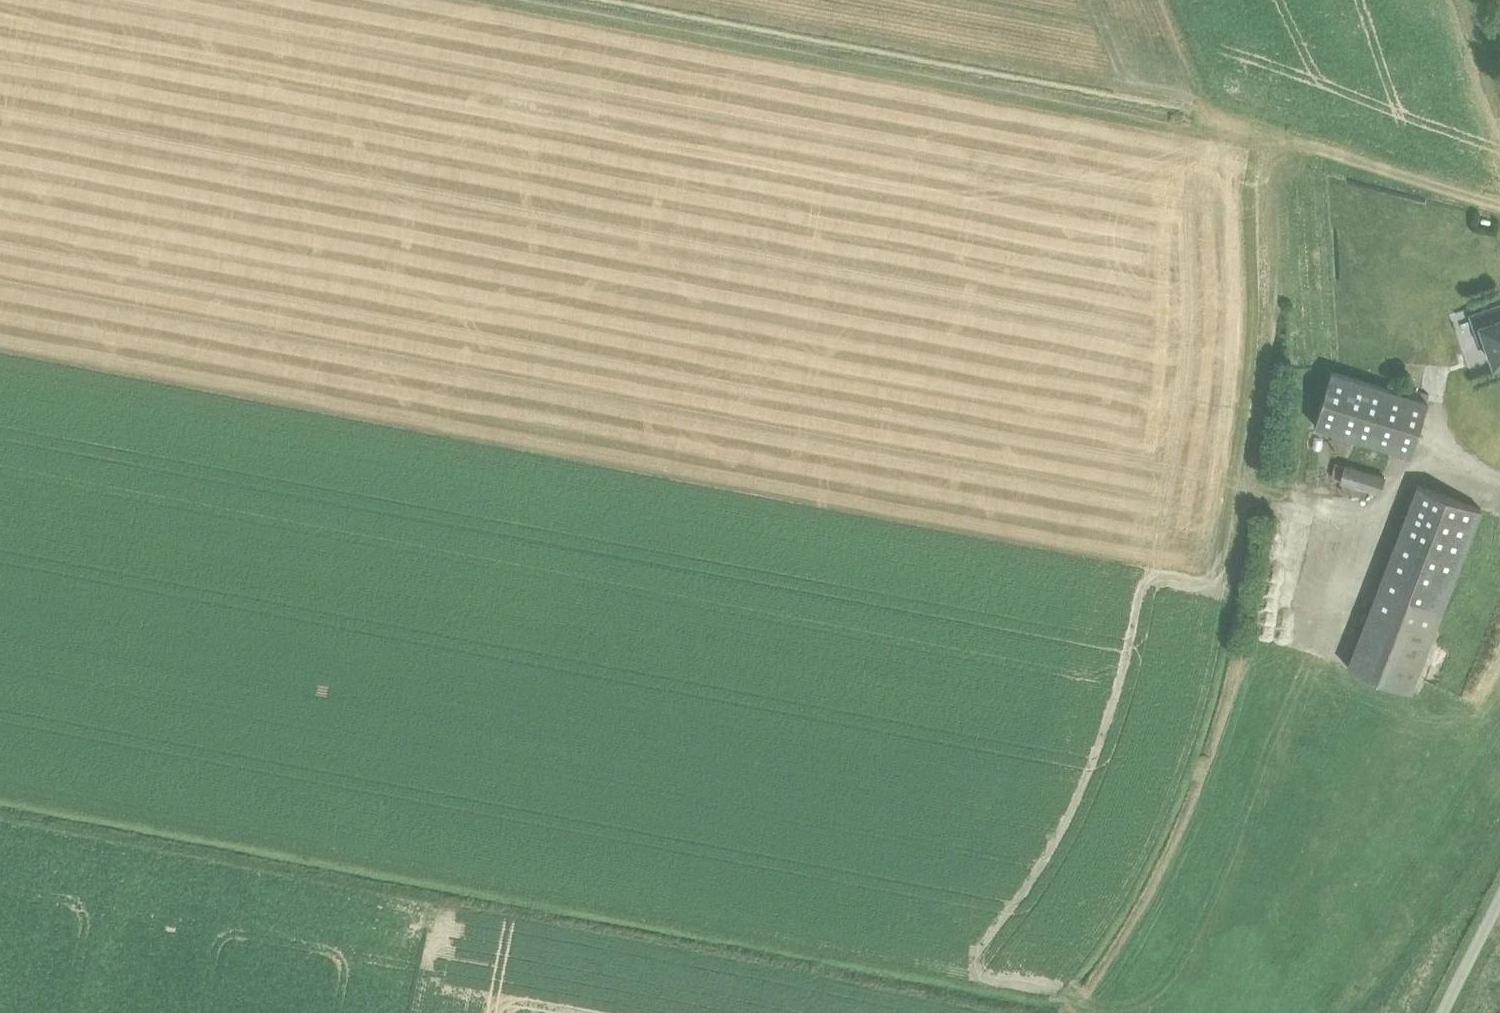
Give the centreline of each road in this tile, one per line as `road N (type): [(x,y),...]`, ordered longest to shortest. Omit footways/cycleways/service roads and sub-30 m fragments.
road 1 (unclassified): [(1443,1012),(1499,901)]

